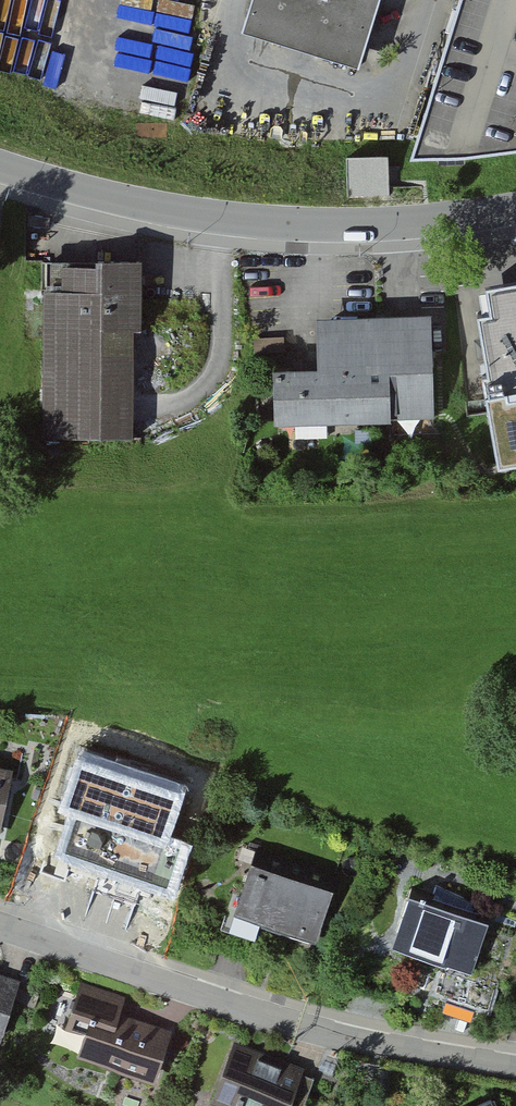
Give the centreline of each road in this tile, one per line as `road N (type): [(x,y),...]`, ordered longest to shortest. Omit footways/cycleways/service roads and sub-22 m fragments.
road 1 (residential): [(515,1068),(322,1033),(0,926)]
road 2 (residential): [(515,208),(367,225),(285,226),(162,209),(0,167)]

